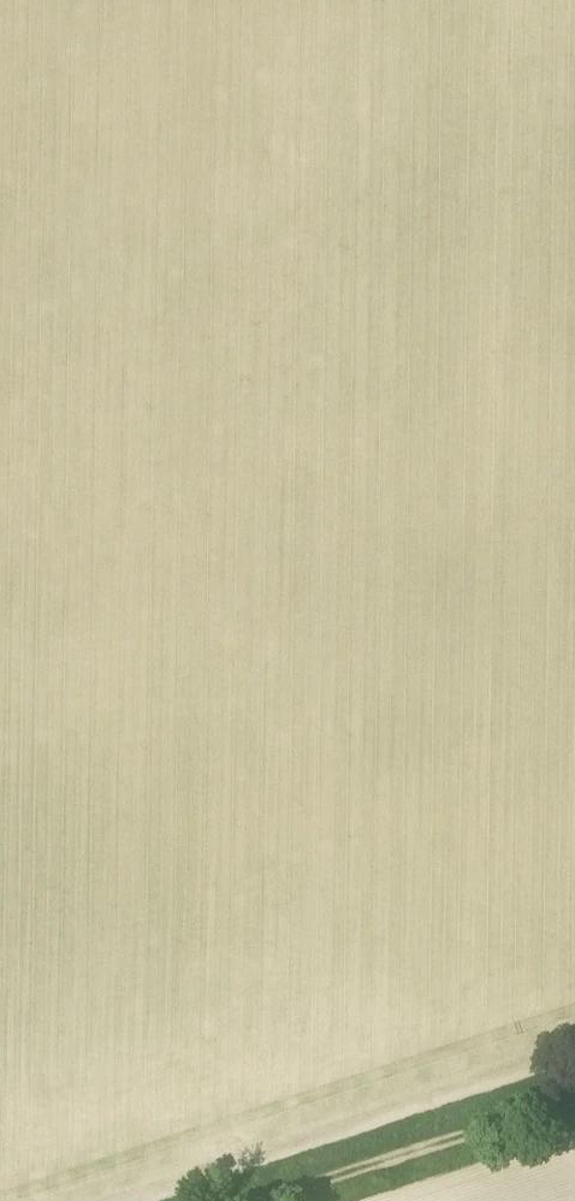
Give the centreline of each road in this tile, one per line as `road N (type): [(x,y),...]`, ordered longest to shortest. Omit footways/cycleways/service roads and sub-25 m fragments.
road 1 (track): [(574,1112),(309,1200)]

